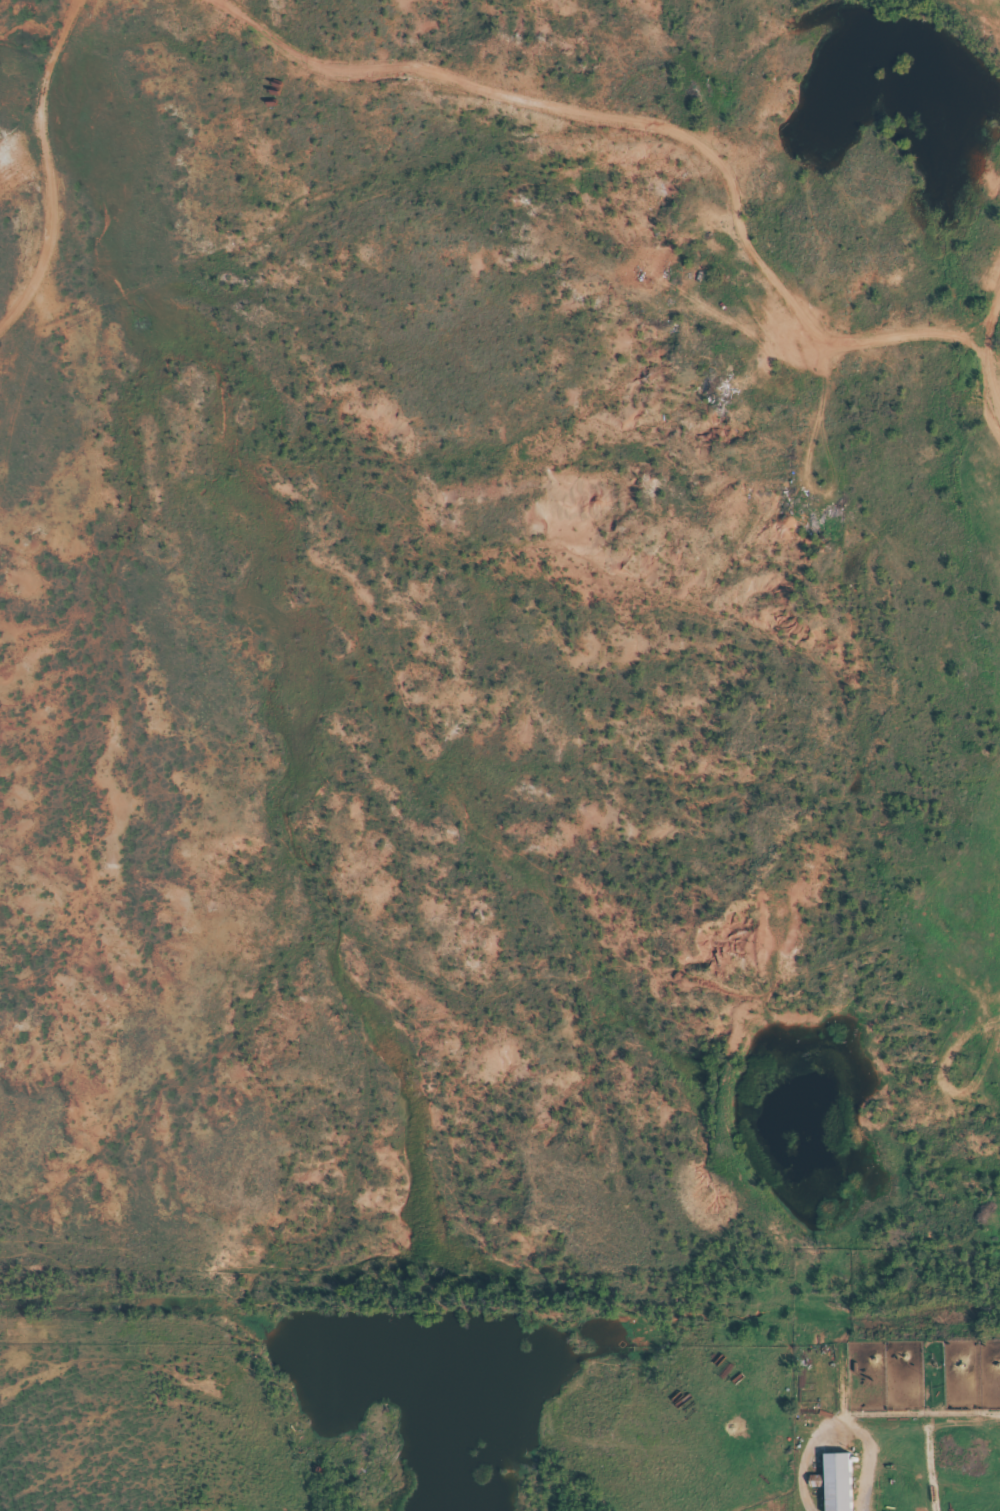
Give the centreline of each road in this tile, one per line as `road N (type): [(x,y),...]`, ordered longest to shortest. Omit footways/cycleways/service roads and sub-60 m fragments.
road 1 (residential): [(15,330),(0,477)]

